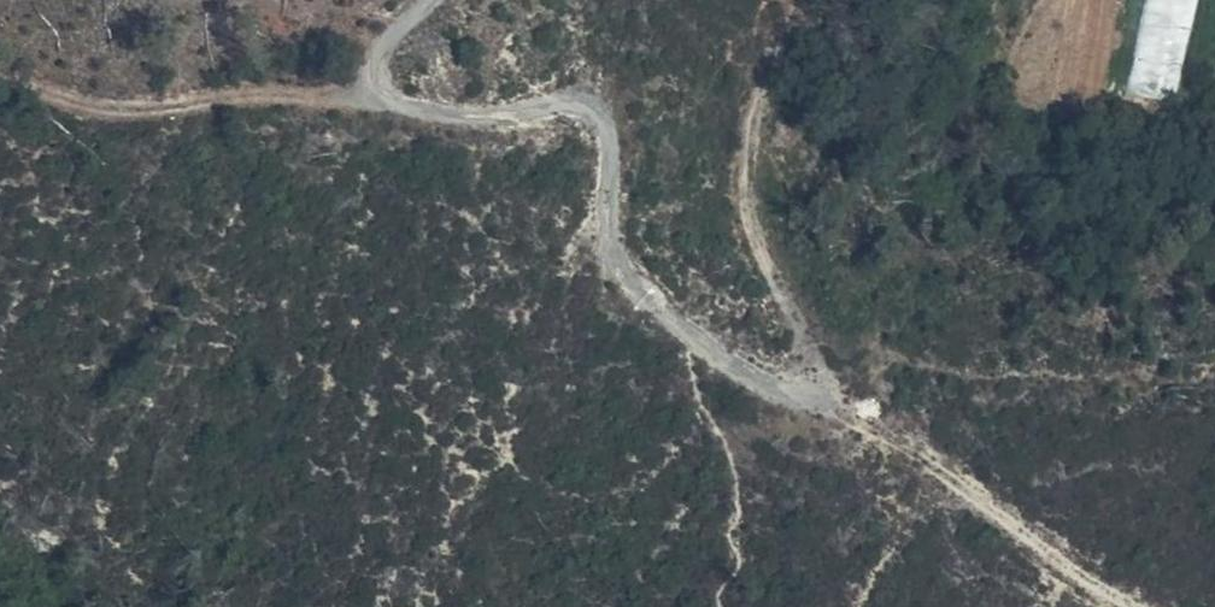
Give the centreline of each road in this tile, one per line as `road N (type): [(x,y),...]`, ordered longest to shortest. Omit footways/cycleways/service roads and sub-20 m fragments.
road 1 (unclassified): [(430,0),(389,43),(382,62),(388,93),(433,108),(577,118),(615,155),(618,216),(643,291),(733,362),(831,393),(938,442)]
road 2 (track): [(831,393),(785,256),(760,101),(781,0)]
road 3 (track): [(0,66),(86,100),(135,106),(287,90),(388,93)]
road 4 (track): [(938,442),(1083,574),(1151,606)]

